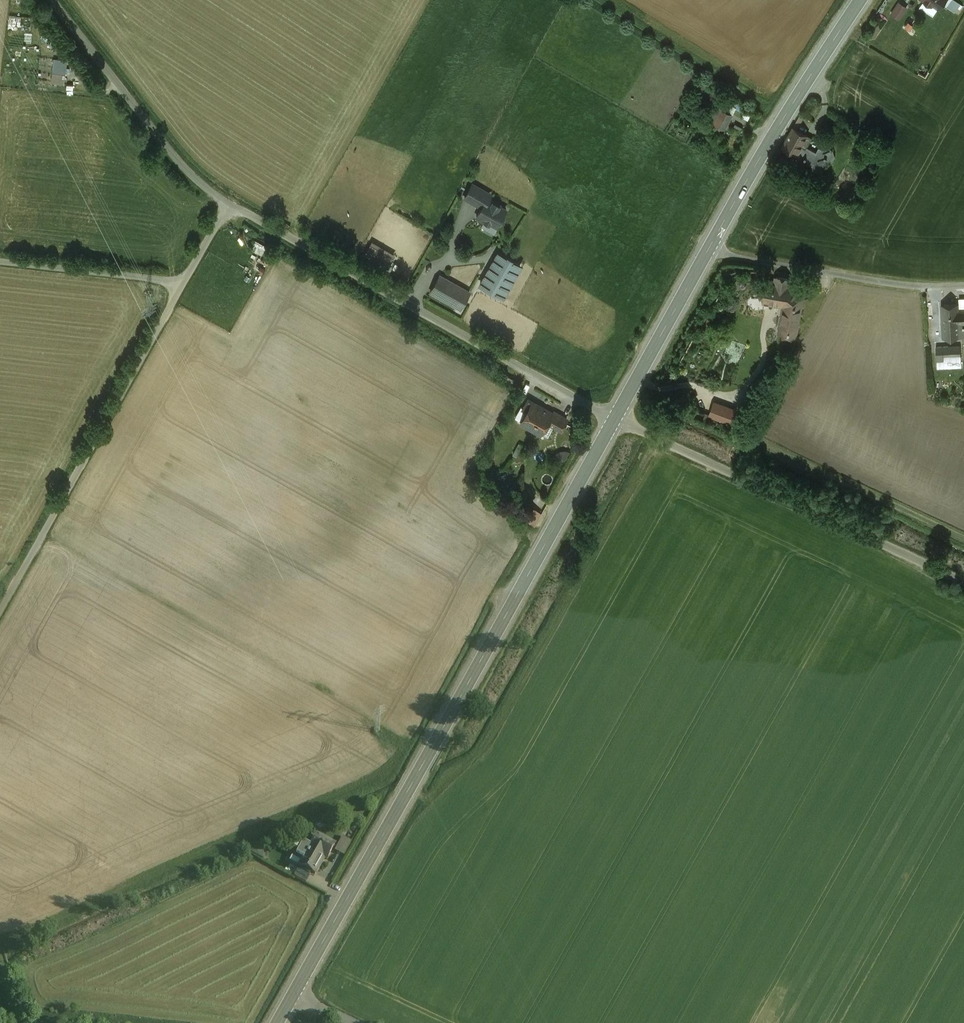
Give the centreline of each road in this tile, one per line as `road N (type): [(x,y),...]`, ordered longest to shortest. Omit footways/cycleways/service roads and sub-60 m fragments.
road 1 (secondary): [(615,419),(293,996)]
road 2 (secondary): [(861,0),(768,145),(615,419)]
road 3 (unclassified): [(615,419),(229,207)]
road 4 (unclassified): [(963,578),(615,419)]
road 5 (unclassified): [(184,283),(0,612)]
road 6 (unclassified): [(229,207),(160,141),(52,0)]
road 7 (unclassified): [(0,262),(184,283)]

